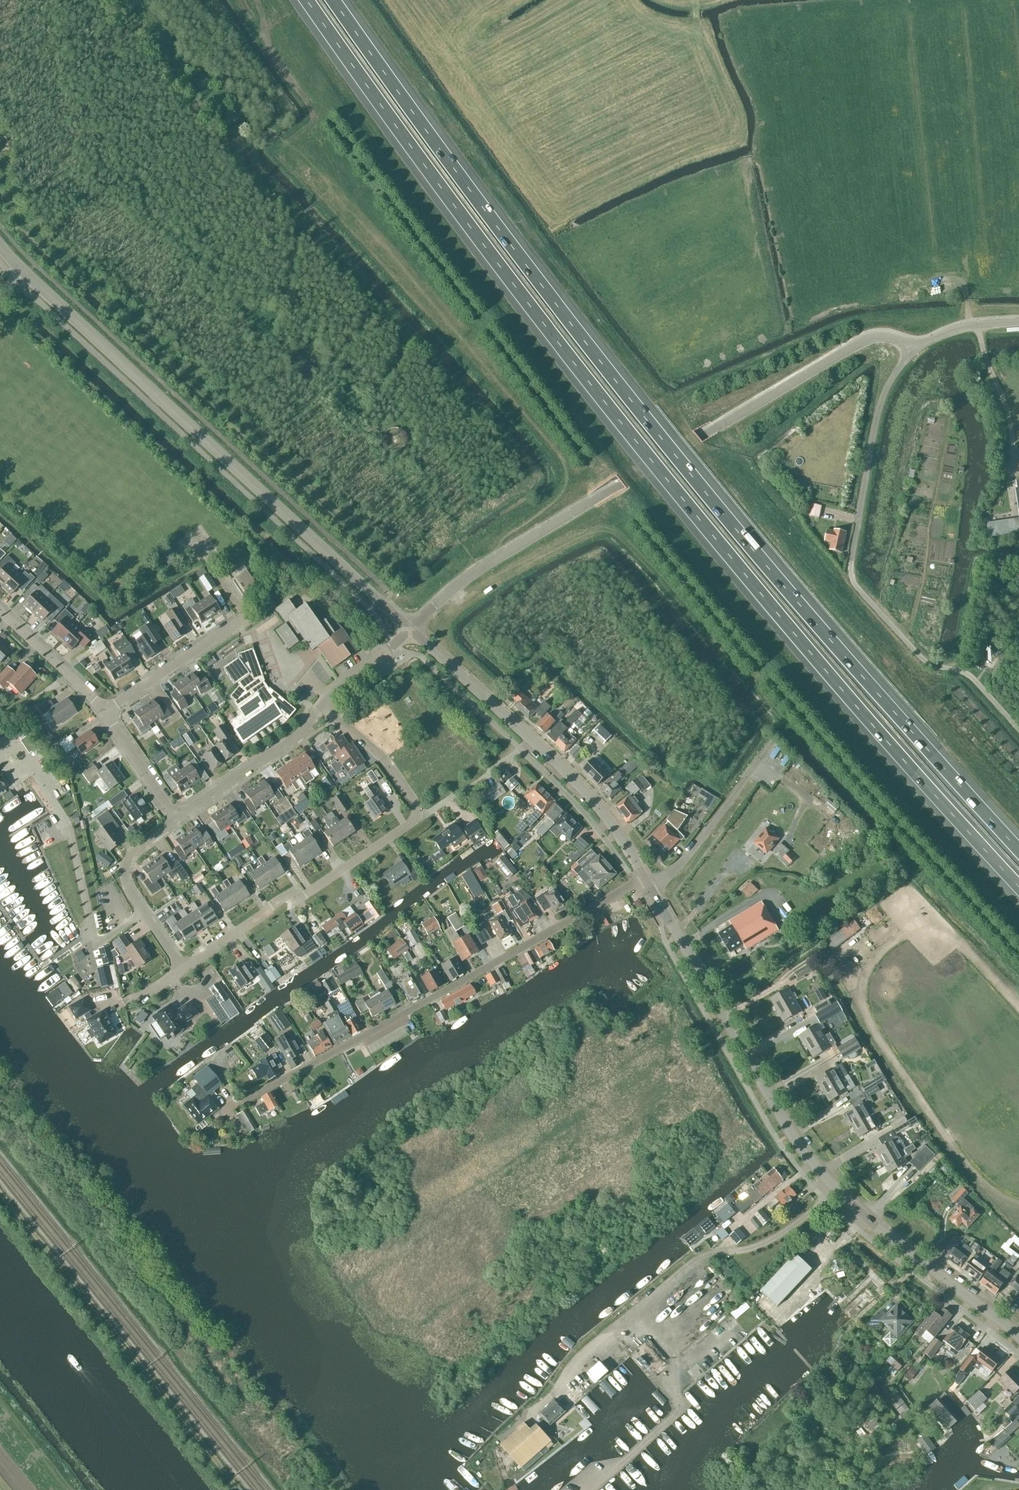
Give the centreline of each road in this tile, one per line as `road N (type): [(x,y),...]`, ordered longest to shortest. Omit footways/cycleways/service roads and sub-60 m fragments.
road 1 (motorway): [(299,0),(509,291),(797,640),(1018,888)]
road 2 (motorway): [(1018,851),(729,521),(336,0)]
road 3 (unclassified): [(409,630),(486,564),(862,341),(882,335),(916,345)]
road 4 (tertiary): [(1018,1338),(876,1227),(809,1157),(651,889)]
road 5 (tertiary): [(409,630),(25,273)]
road 6 (residential): [(216,1116),(644,878)]
road 7 (unclassified): [(1018,729),(965,673),(921,658),(851,574),(879,409),(916,345)]
road 8 (residential): [(182,968),(413,821),(414,802),(387,761),(319,712)]
road 9 (track): [(238,1489),(0,1193)]
road 10 (tertiary): [(644,878),(595,802),(409,630)]
road 11 (residential): [(104,711),(245,615),(208,561)]
road 12 (residential): [(651,889),(702,839),(772,741)]
road 13 (residential): [(175,819),(319,712)]
road 14 (residential): [(104,711),(0,609)]
road 15 (residential): [(175,819),(104,711)]
road 16 (residential): [(319,712),(340,683),(409,630)]
road 17 (residential): [(142,912),(127,887),(127,859),(175,819)]

